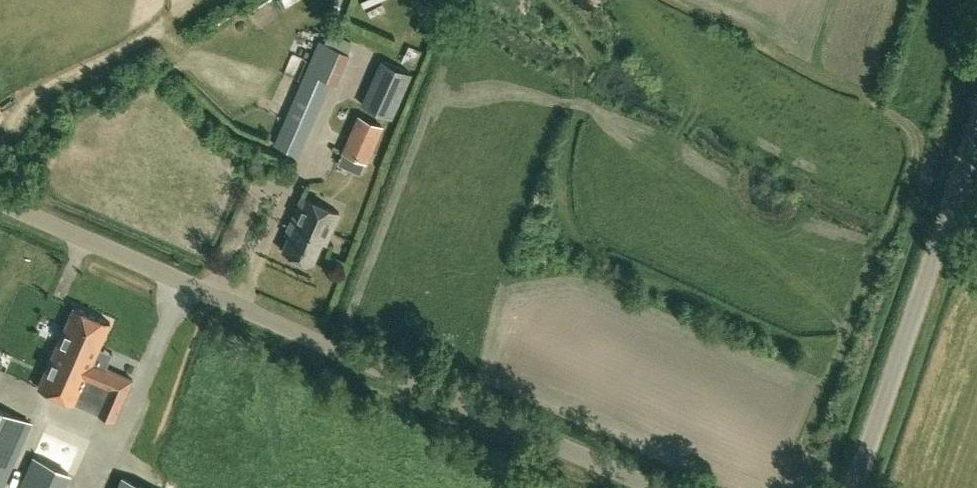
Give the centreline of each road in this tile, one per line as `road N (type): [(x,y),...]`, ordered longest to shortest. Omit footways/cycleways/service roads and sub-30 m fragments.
road 1 (unclassified): [(0,201),(661,487)]
road 2 (unclassified): [(853,487),(976,130)]

